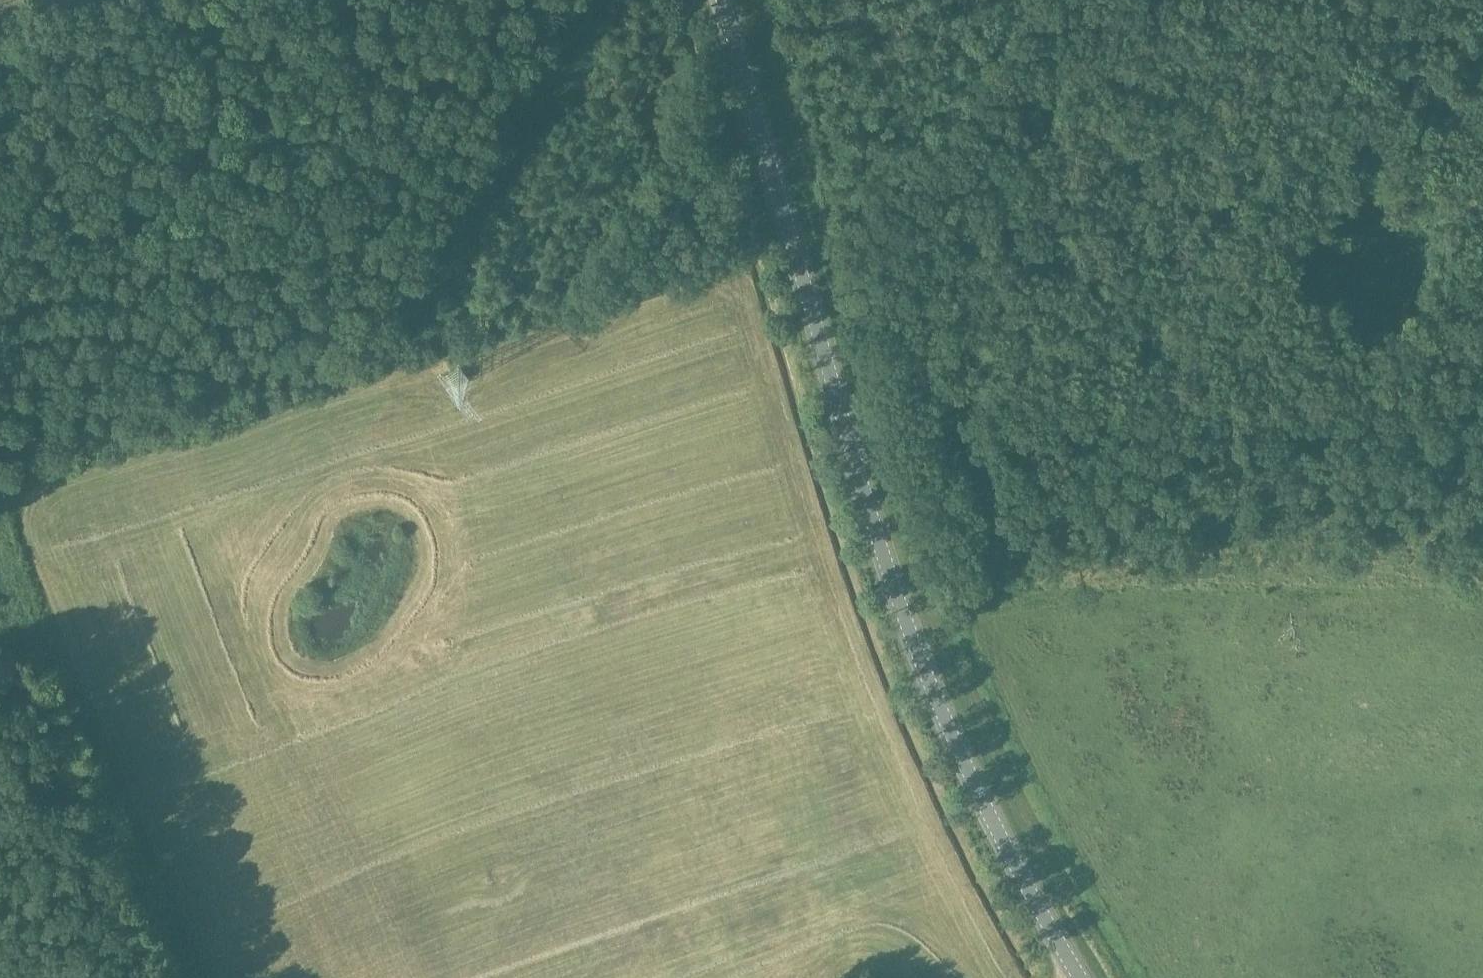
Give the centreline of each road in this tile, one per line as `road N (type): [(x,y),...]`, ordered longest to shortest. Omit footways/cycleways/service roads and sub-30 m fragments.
road 1 (tertiary): [(1079,977),(985,807),(902,614),(722,0)]

